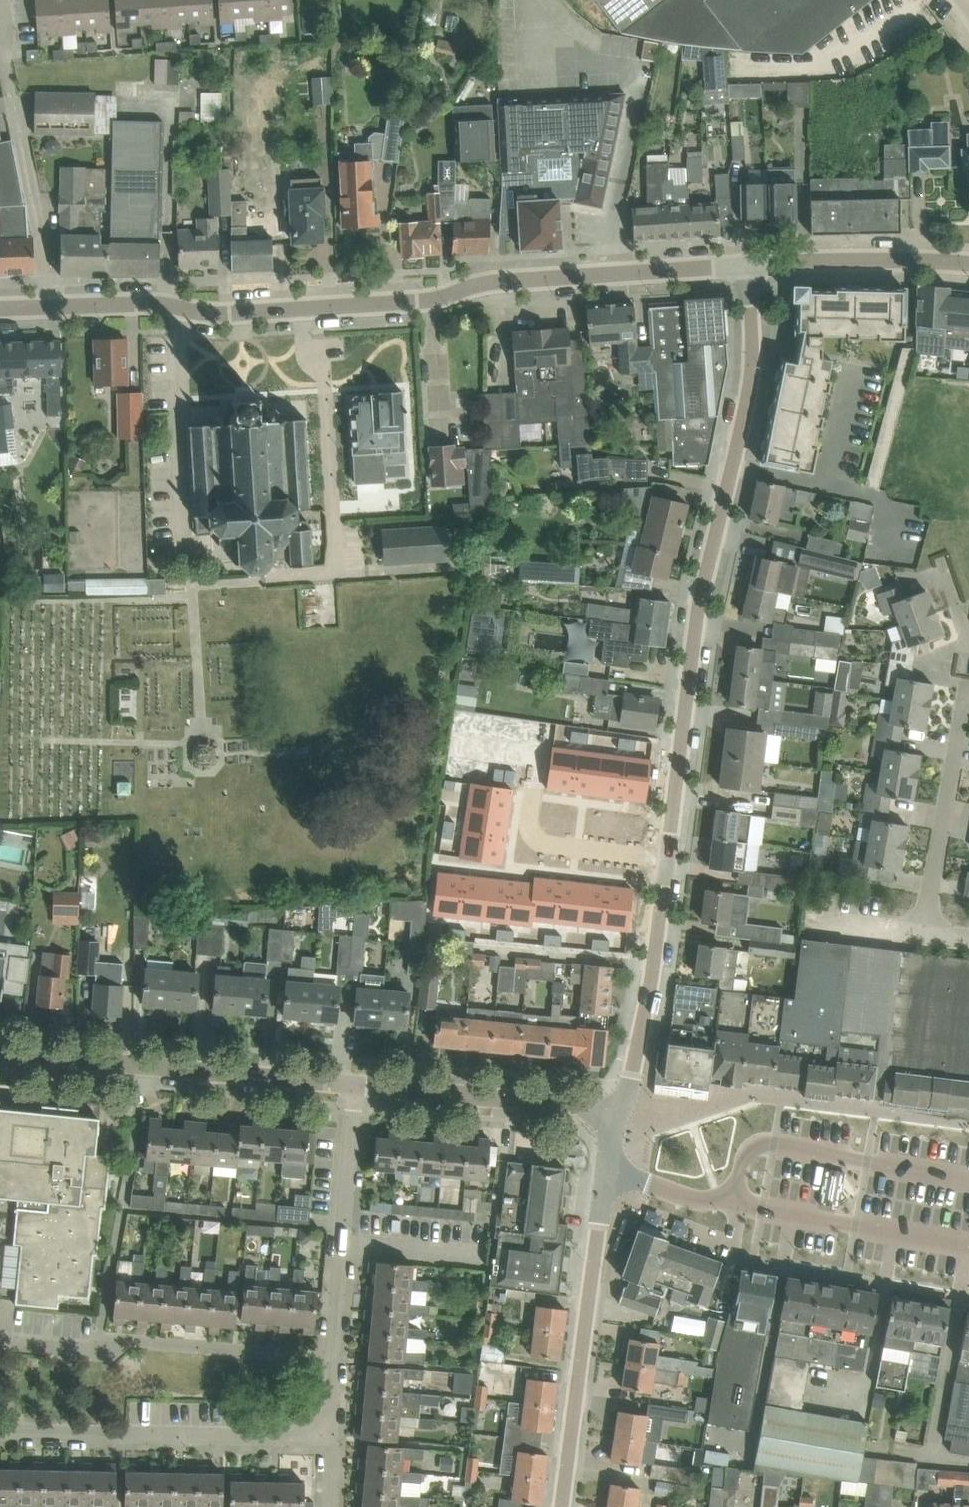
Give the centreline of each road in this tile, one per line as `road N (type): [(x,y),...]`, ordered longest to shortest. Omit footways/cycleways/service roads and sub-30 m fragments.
road 1 (residential): [(45,305),(167,303),(219,314),(433,298),(486,281),(745,263)]
road 2 (unclassified): [(666,860),(699,607),(750,380),(745,263)]
road 3 (residential): [(0,1441),(327,1448),(332,1353)]
road 4 (unclassified): [(607,1170),(745,1220),(968,1258)]
road 5 (residential): [(345,1083),(0,1050)]
road 6 (unclassified): [(562,1506),(607,1170)]
road 7 (residential): [(332,1353),(345,1083)]
road 8 (residential): [(613,1114),(345,1083)]
road 9 (unclassified): [(613,1114),(632,1070),(651,979),(666,860)]
road 10 (residential): [(666,860),(516,847),(509,834),(523,757)]
road 11 (residential): [(926,934),(958,721),(968,701)]
road 12 (residential): [(332,1353),(103,1340)]
road 13 (residential): [(745,263),(968,262)]
road 14 (residential): [(12,105),(45,267),(45,305)]

